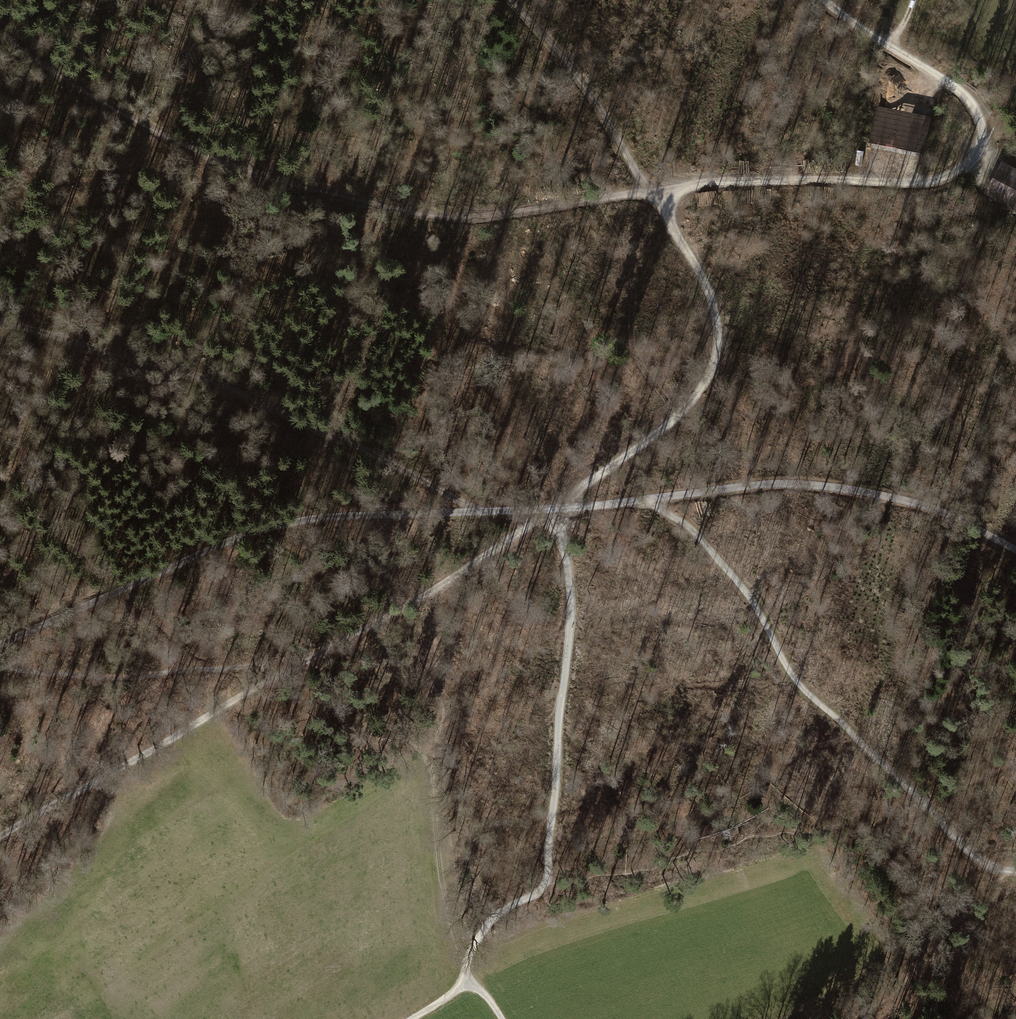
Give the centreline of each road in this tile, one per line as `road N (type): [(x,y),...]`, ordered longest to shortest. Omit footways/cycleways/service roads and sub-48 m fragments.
road 1 (motorway): [(0,352),(1015,180)]
road 2 (motorway): [(0,234),(1015,82)]
road 3 (motorway): [(830,0),(0,119)]
road 4 (track): [(650,190),(453,217),(264,177),(177,145),(0,32)]
road 5 (track): [(414,1018),(453,994),(486,926),(544,886),(571,628),(557,508)]
road 6 (track): [(1015,871),(969,851),(801,687),(743,589),(692,530),(647,499)]
road 7 (track): [(0,321),(197,375),(482,511)]
road 8 (track): [(557,508),(681,413),(717,365),(712,303),(650,190)]
road 9 (track): [(833,177),(944,177),(966,164),(984,135),(976,107),(946,78),(811,0)]
road 10 (track): [(310,658),(103,678),(0,664)]
road 11 (track): [(557,508),(310,658)]
road 12 (track): [(310,658),(102,778)]
road 13 (track): [(650,190),(577,75),(510,0)]
road 14 (track): [(833,177),(650,190)]

